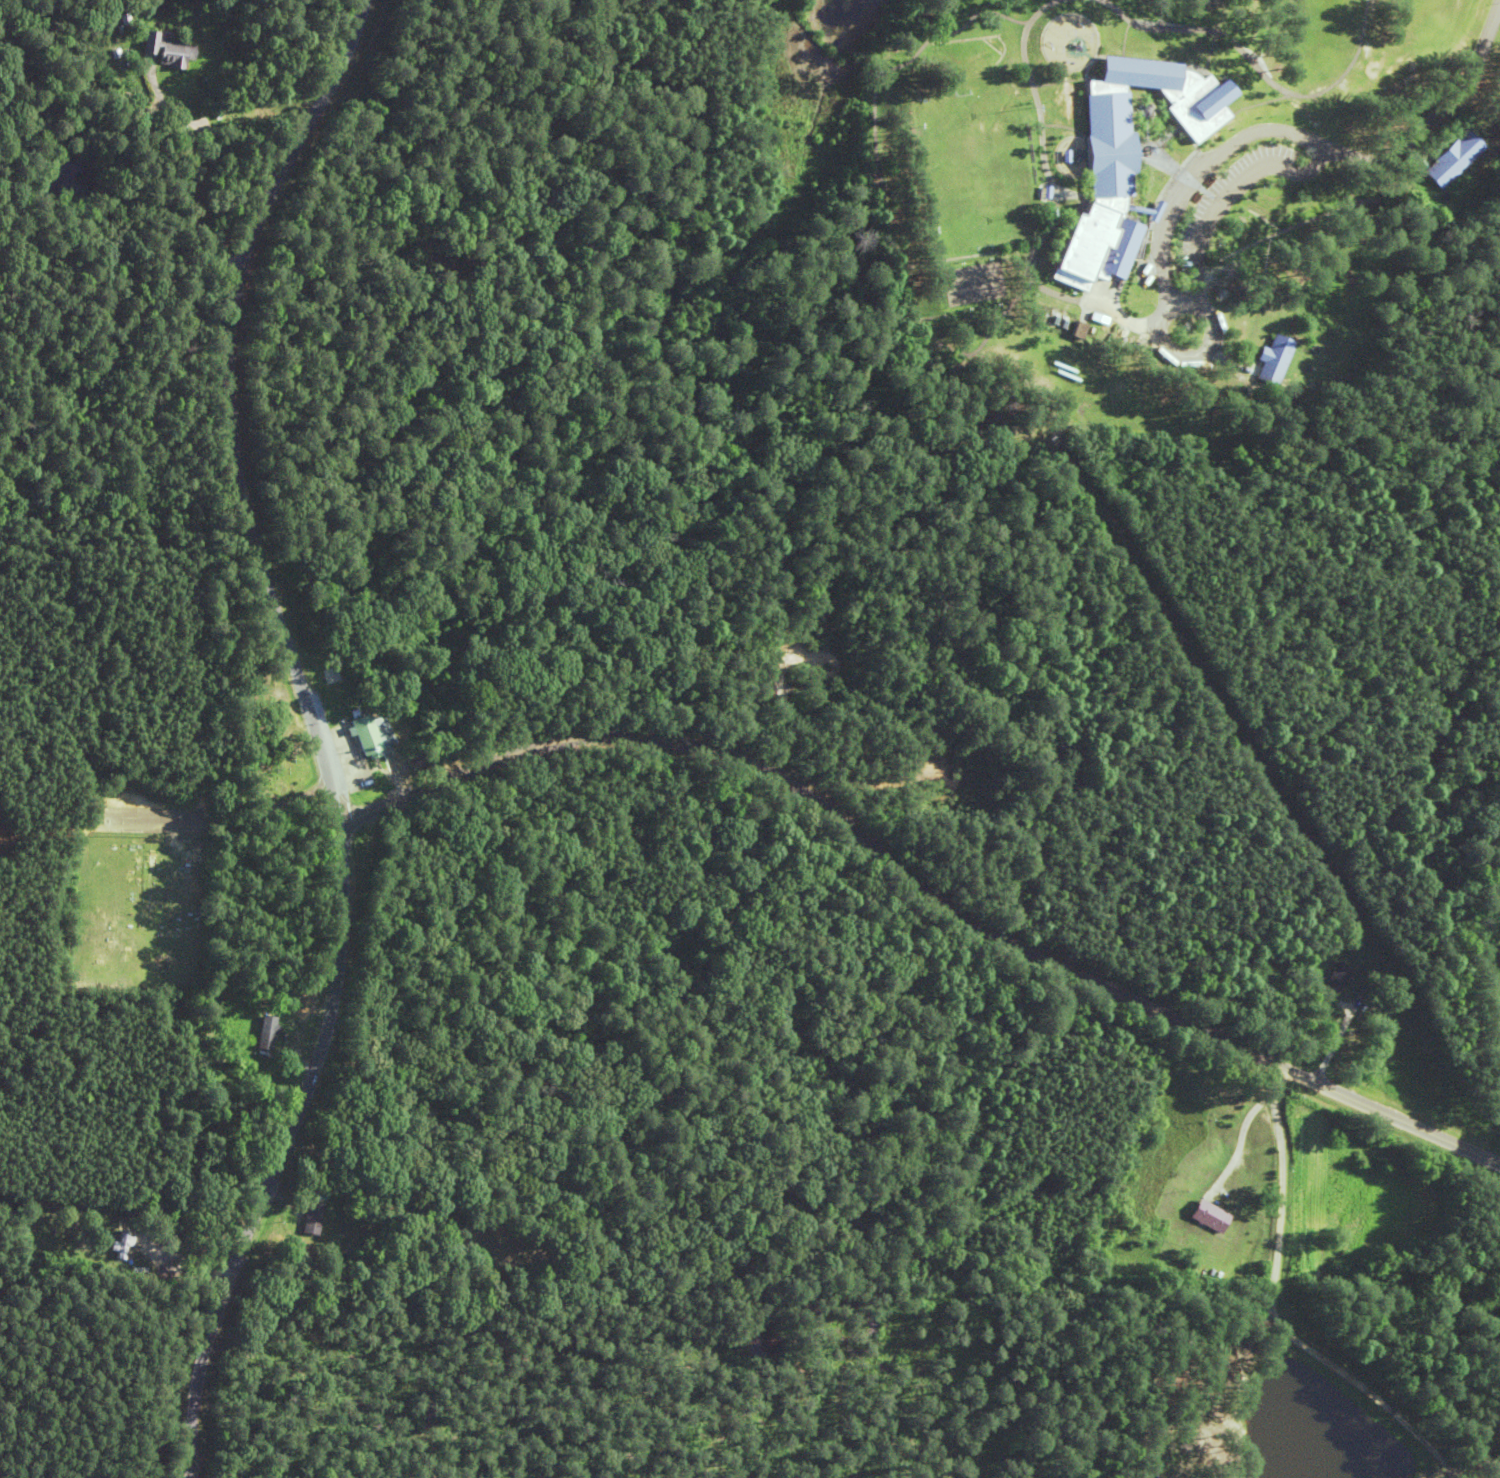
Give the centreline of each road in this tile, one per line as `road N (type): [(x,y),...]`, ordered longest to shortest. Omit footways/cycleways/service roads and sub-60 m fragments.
road 1 (residential): [(192,1429),(193,1377),(315,1070),(339,976),(348,811),(241,477),(234,395),(242,247),(358,0)]
road 2 (residential): [(1499,1162),(1014,938),(961,901),(848,792),(792,755),(655,719),(592,719),(342,791)]

